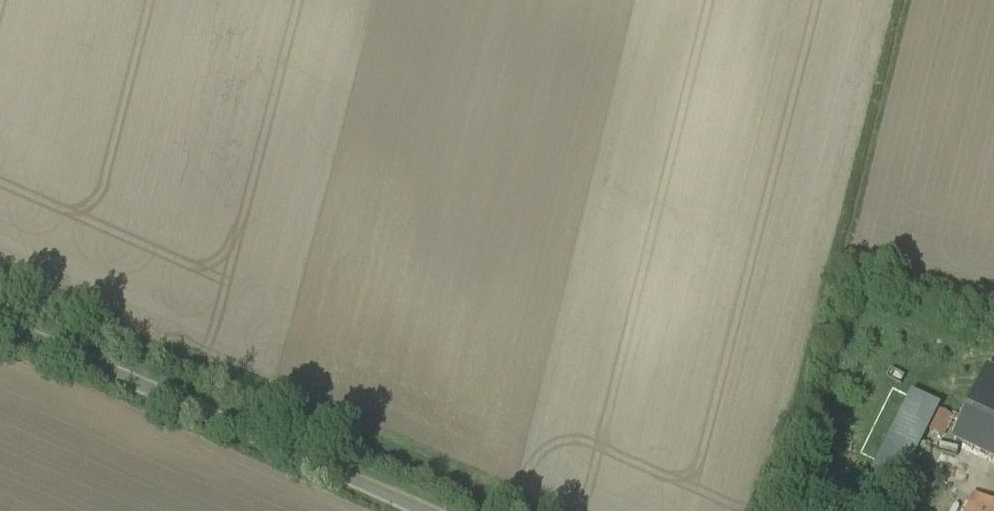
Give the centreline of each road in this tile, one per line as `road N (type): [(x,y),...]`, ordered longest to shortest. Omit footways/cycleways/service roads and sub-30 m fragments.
road 1 (unclassified): [(0,322),(427,510)]

